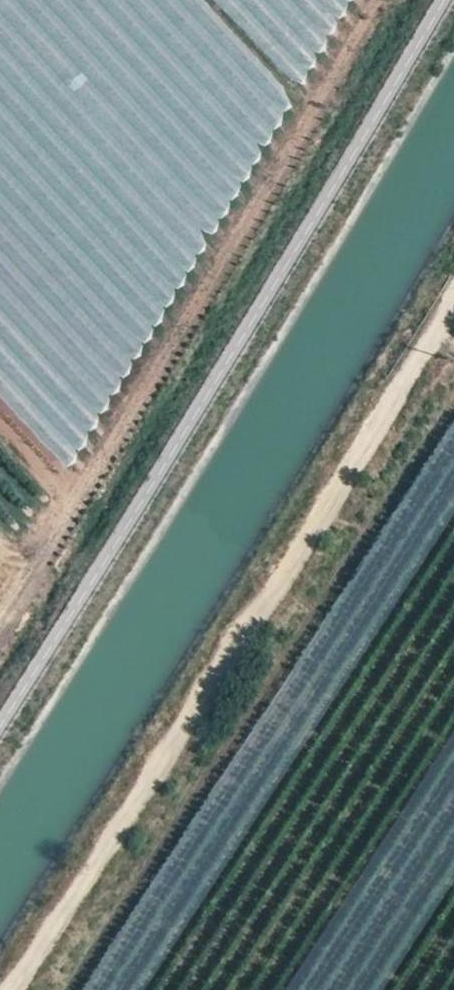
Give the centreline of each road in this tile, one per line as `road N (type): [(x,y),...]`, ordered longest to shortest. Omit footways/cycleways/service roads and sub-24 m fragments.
road 1 (track): [(16,989),(453,304)]

